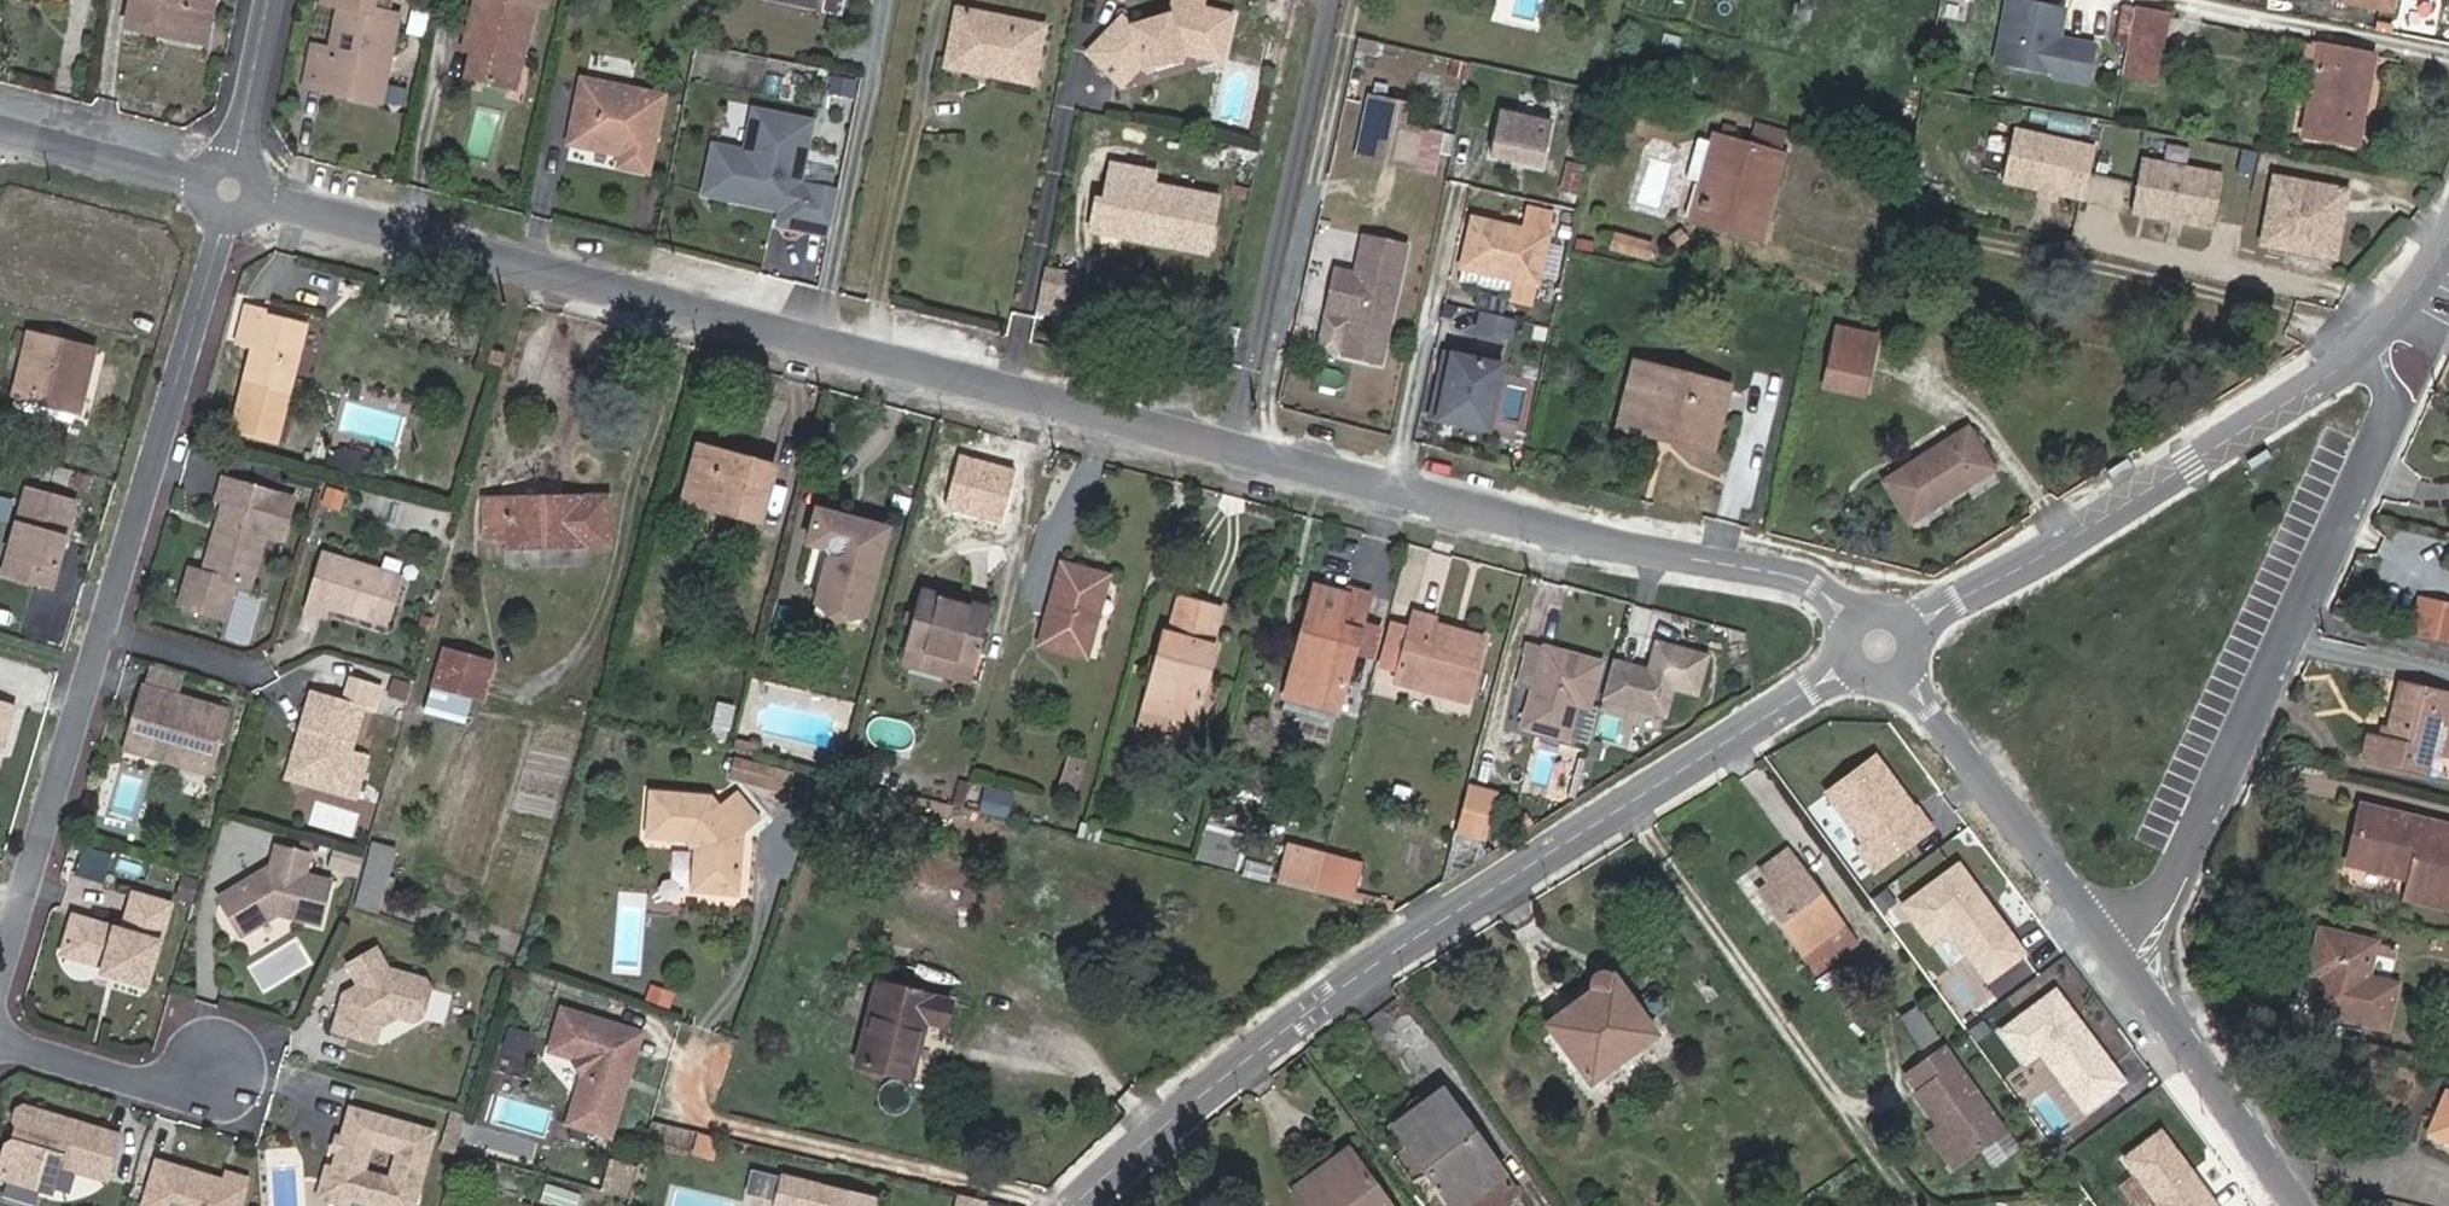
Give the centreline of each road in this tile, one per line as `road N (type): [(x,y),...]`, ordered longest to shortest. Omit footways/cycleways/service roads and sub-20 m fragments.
road 1 (residential): [(229,188),(1515,523),(1791,576),(1820,591),(1878,644)]
road 2 (residential): [(1081,1205),(1306,1013),(1878,644)]
road 3 (residential): [(229,188),(0,979)]
road 4 (residential): [(2361,355),(2387,389),(2387,419),(2132,963)]
road 5 (residential): [(1878,644),(2043,556),(2361,355)]
road 6 (residential): [(1878,644),(2132,963)]
road 7 (residential): [(2132,963),(2304,1205)]
road 8 (residential): [(0,122),(229,188)]
road 9 (residential): [(0,1044),(160,1088),(214,1068)]
road 10 (residential): [(229,188),(268,0)]
road 11 (residential): [(2361,355),(2448,237)]

